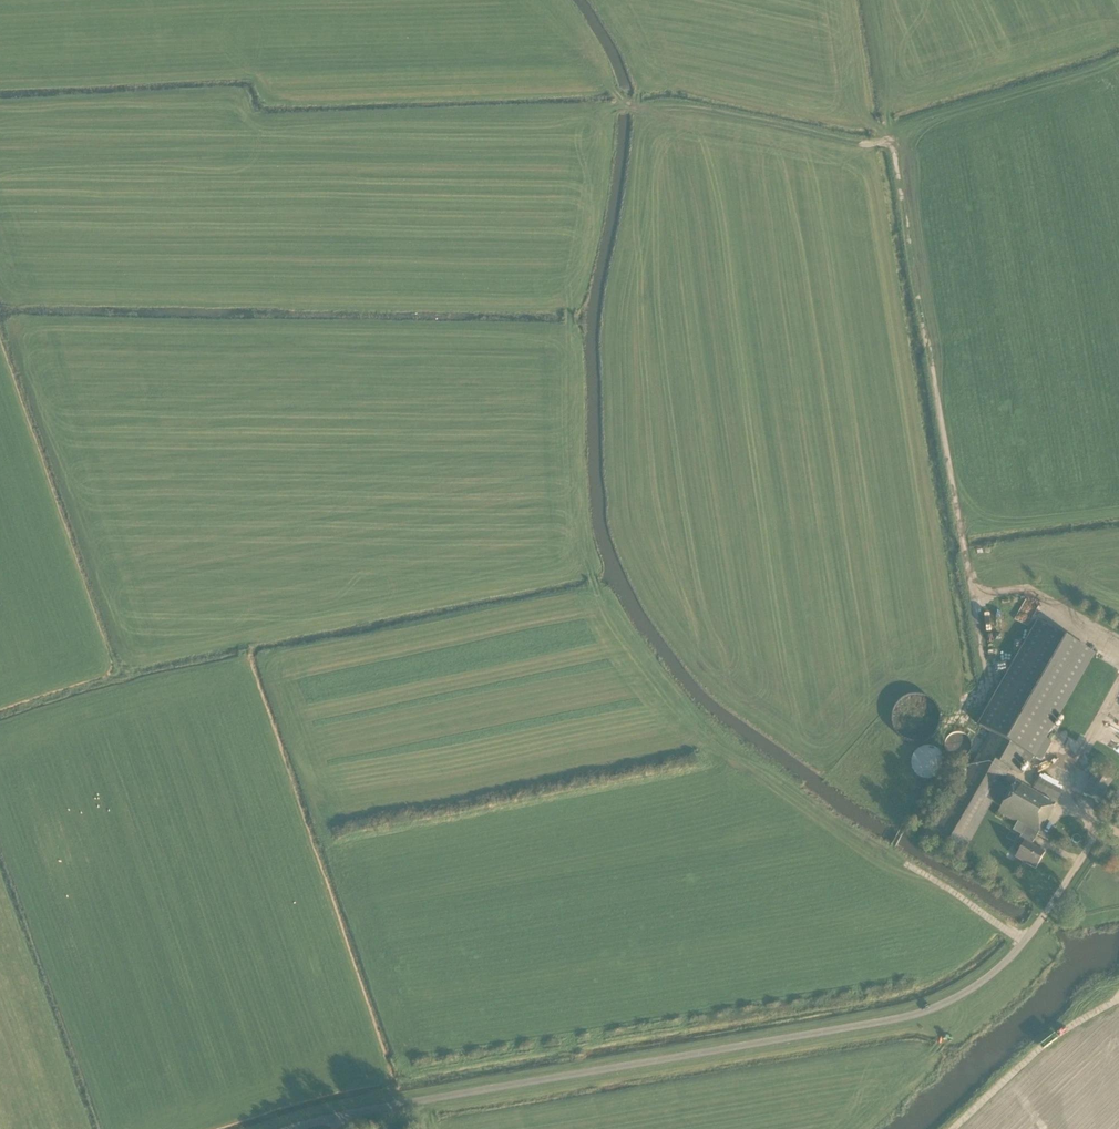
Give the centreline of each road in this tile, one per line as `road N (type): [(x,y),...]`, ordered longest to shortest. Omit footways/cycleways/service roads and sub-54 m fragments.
road 1 (unclassified): [(291,1128),(904,1023),(983,980),(1033,928)]

